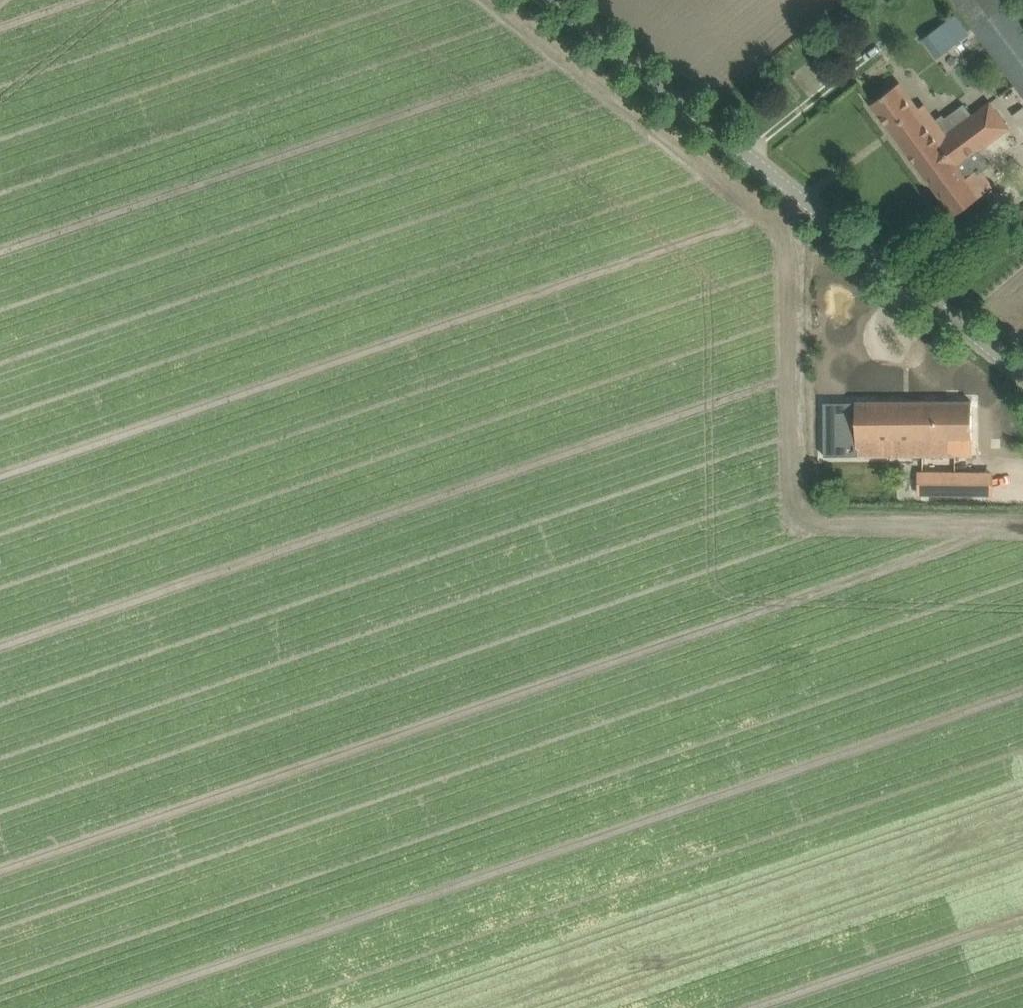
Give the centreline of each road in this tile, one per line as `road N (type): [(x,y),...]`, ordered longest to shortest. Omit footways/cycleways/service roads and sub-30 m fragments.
road 1 (tertiary): [(1022,372),(554,0)]

